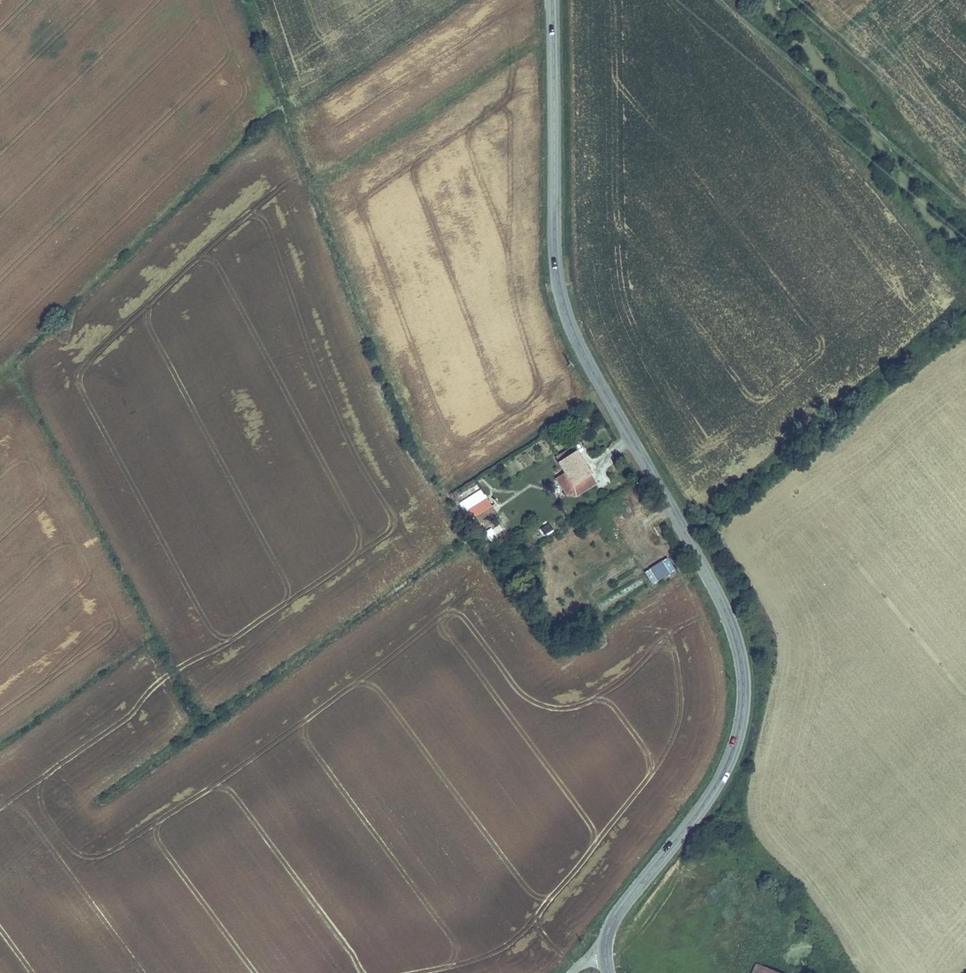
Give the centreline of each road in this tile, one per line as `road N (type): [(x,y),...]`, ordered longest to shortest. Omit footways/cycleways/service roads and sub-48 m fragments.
road 1 (tertiary): [(551,0),(561,300),(589,367),(720,598),(745,699),(726,770),(615,917),(605,954)]

